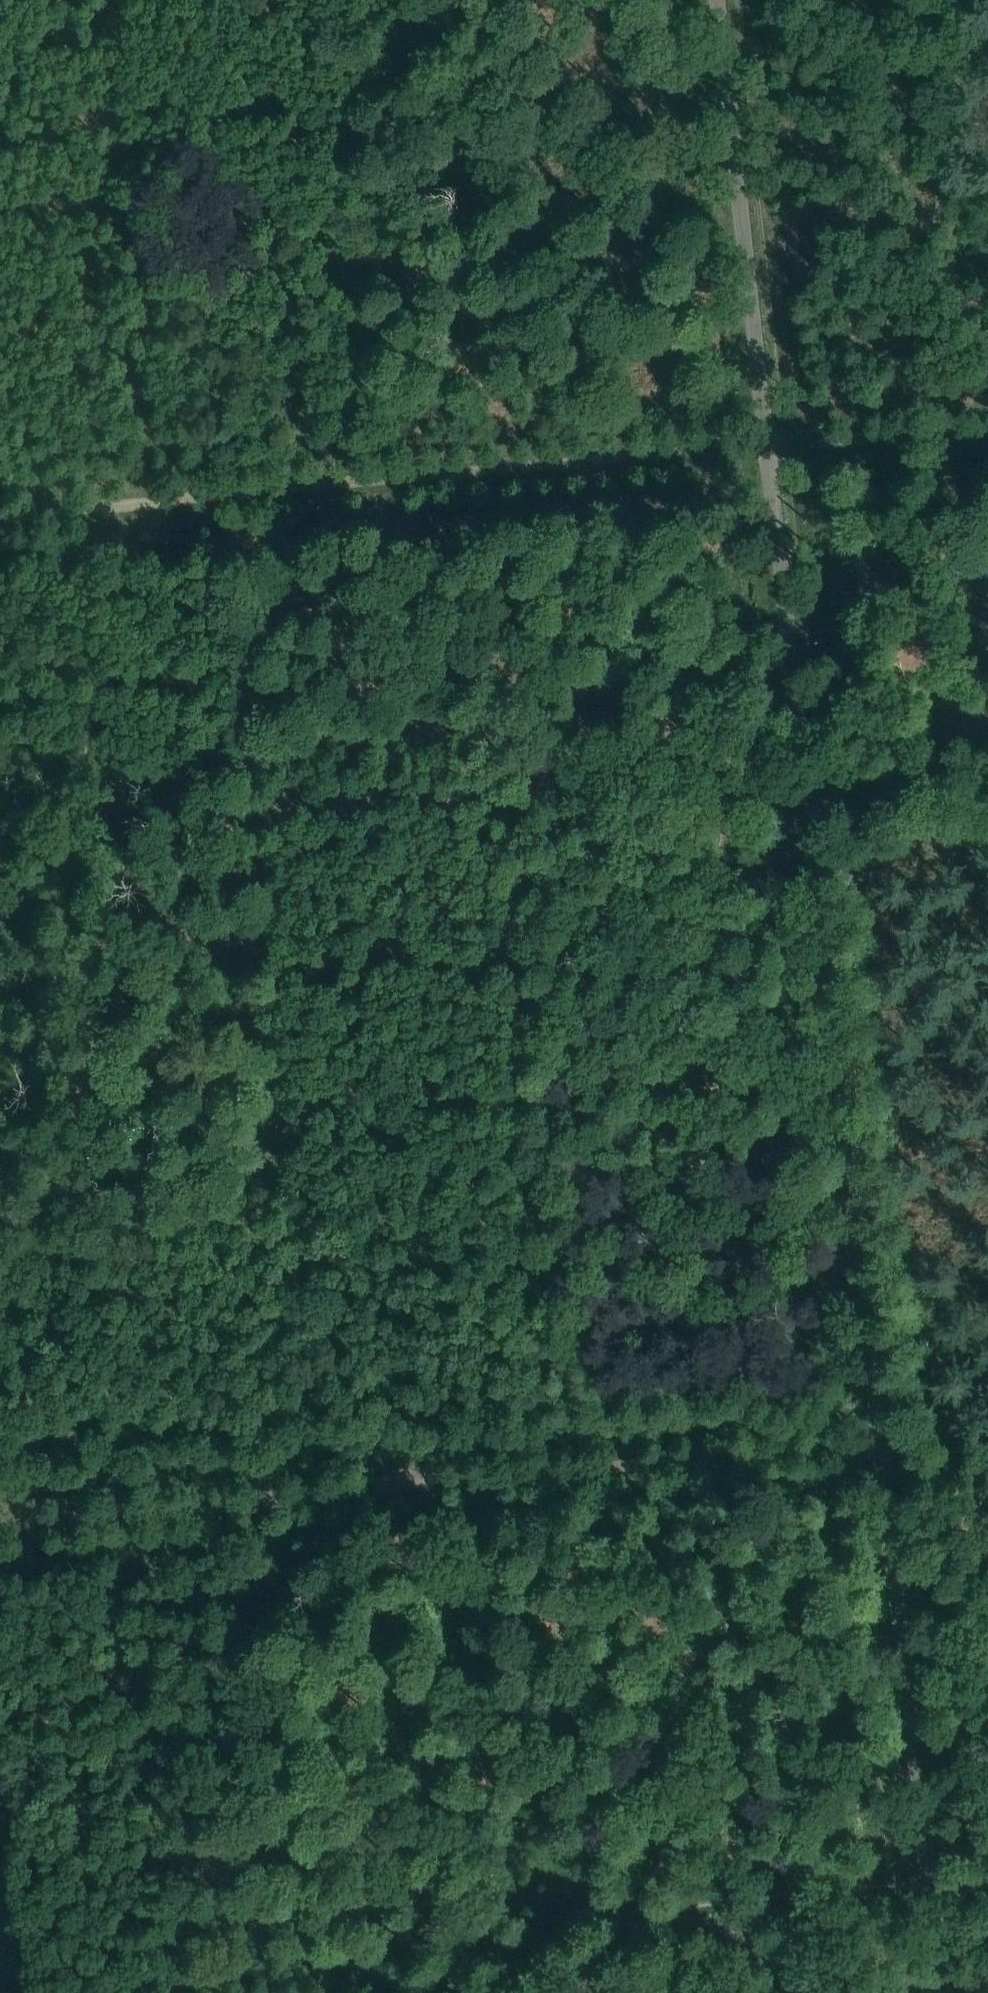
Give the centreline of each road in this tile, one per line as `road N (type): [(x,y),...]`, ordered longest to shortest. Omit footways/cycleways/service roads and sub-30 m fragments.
road 1 (unclassified): [(942,1992),(870,1309),(709,0)]
road 2 (track): [(552,1474),(0,1529)]
road 3 (track): [(987,1430),(552,1474)]
road 4 (track): [(927,432),(496,474)]
road 5 (track): [(496,474),(124,512)]
road 6 (track): [(124,512),(0,524)]

